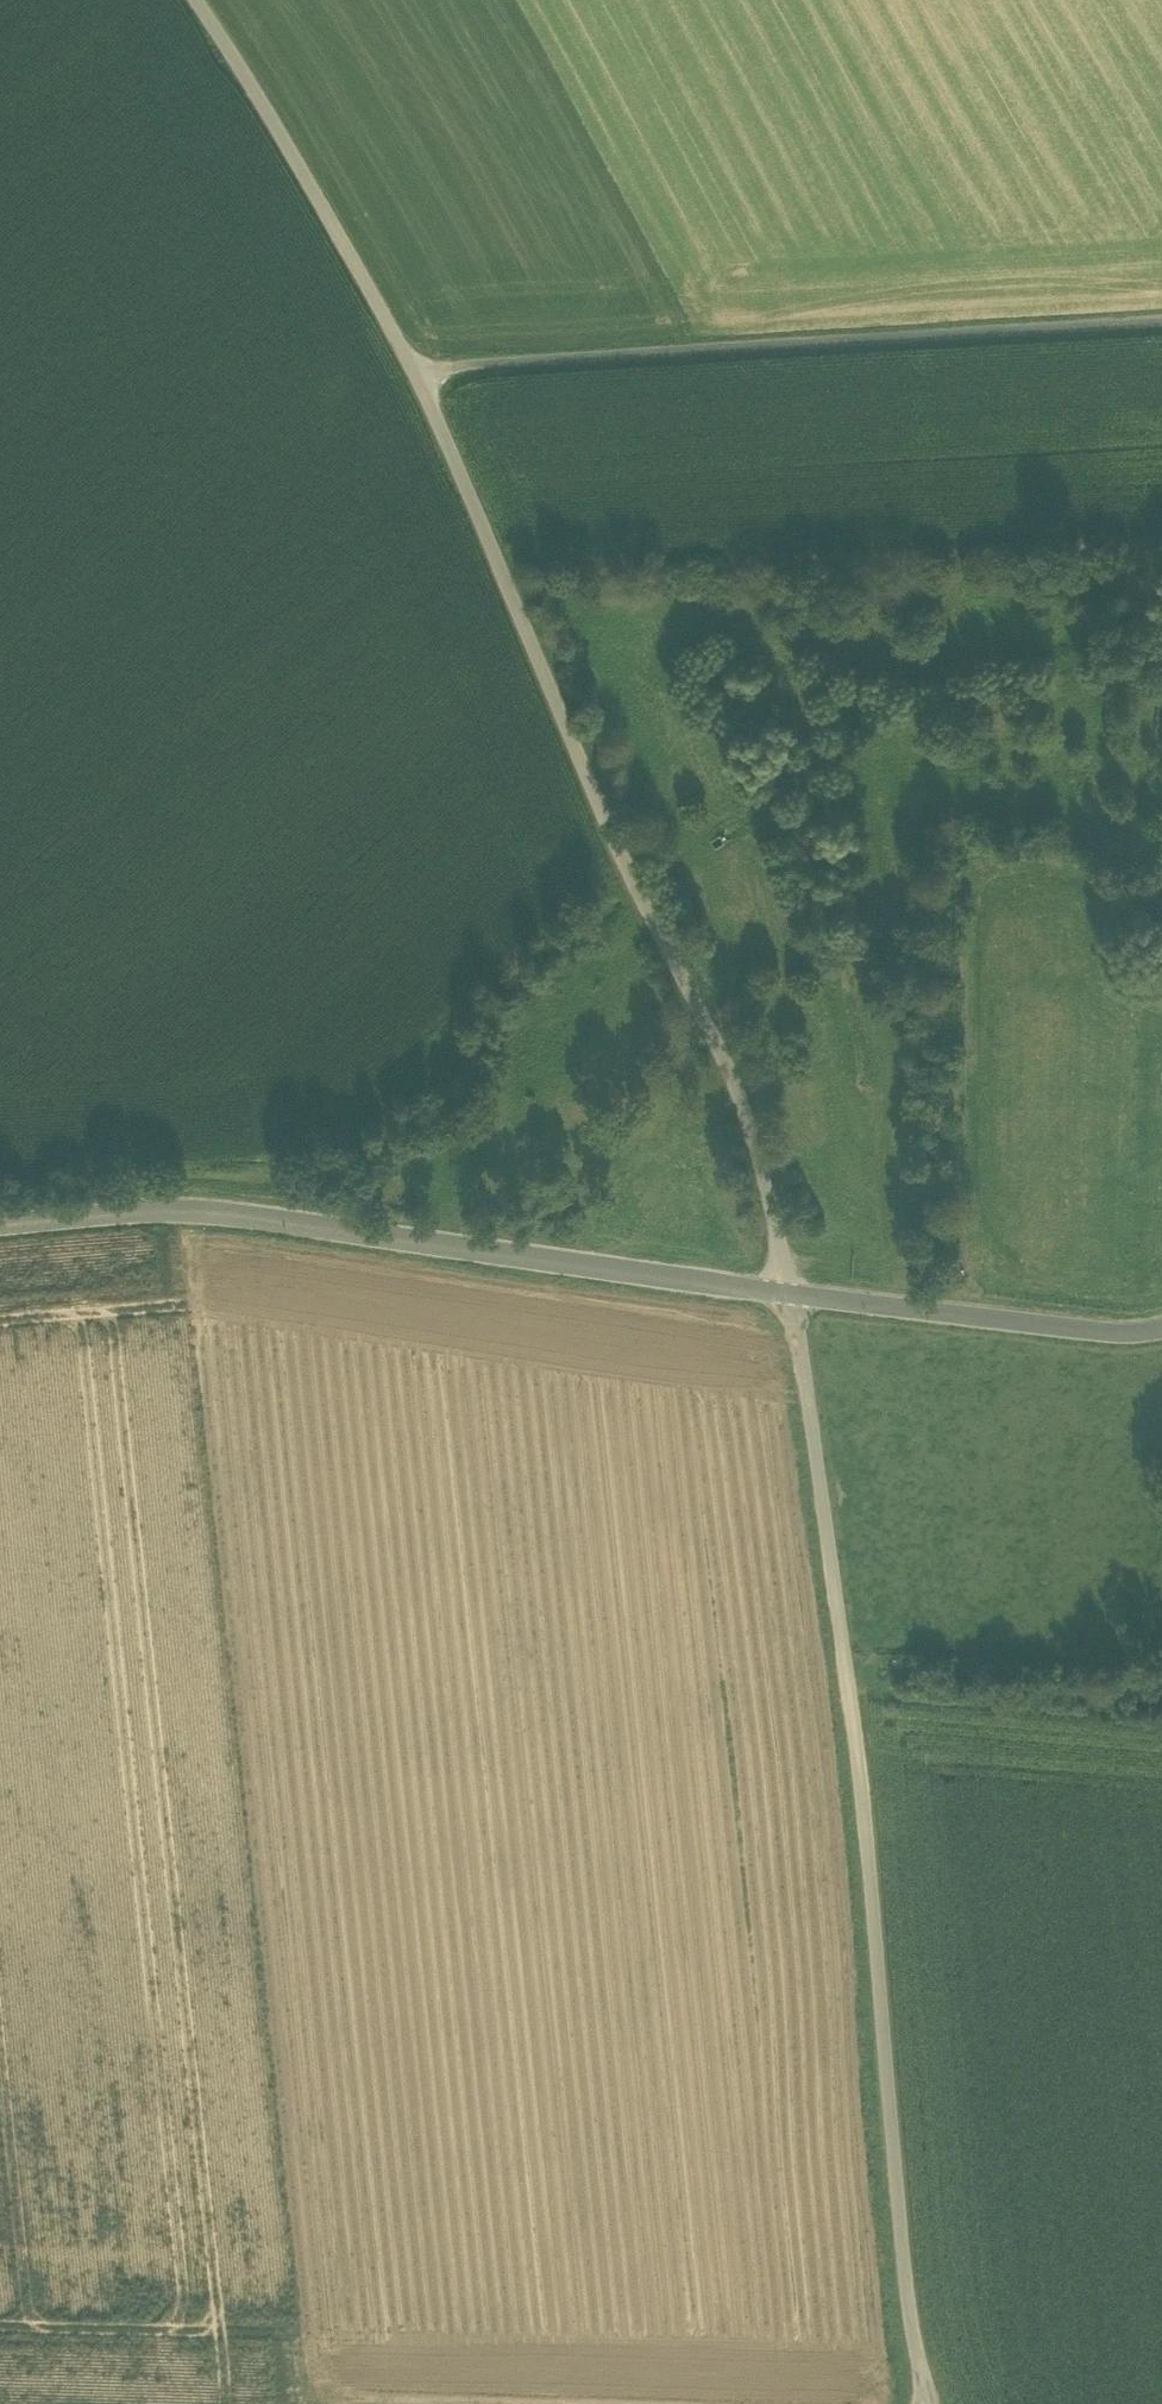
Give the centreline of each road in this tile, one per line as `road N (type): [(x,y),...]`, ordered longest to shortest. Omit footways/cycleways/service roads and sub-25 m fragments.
road 1 (unclassified): [(195,0),(413,367),(627,862),(744,1104),(791,1291)]
road 2 (unclassified): [(791,1291),(863,1770),(901,2238),(916,2359),(930,2403)]
road 3 (tertiary): [(791,1291),(190,1204),(0,1218)]
road 4 (track): [(413,367),(1161,321)]
road 5 (tertiary): [(1161,1320),(1138,1327),(791,1291)]

